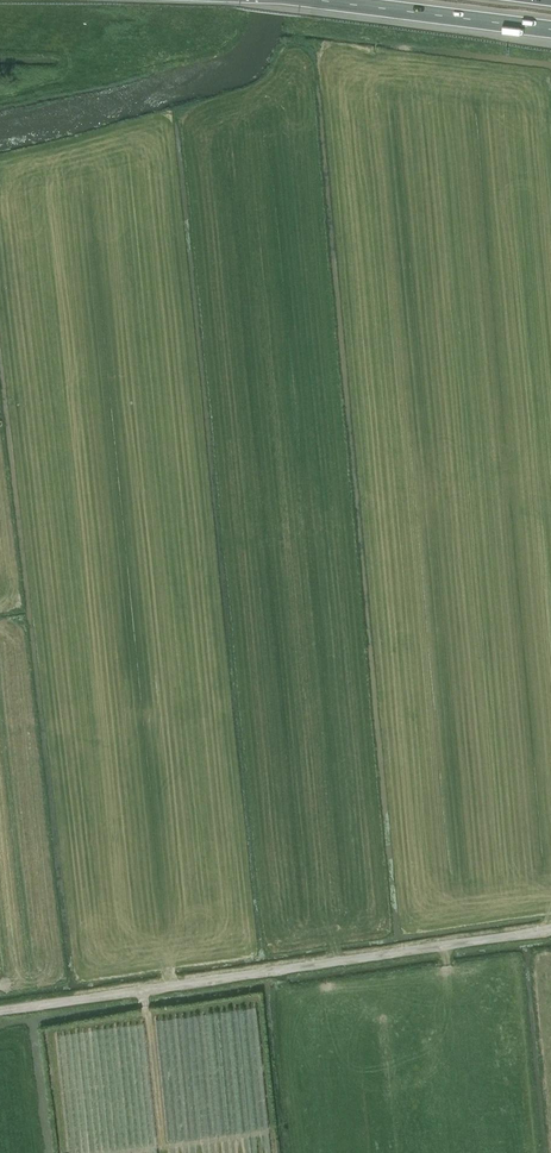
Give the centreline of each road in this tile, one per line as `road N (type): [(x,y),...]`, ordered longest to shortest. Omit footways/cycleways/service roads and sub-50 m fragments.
road 1 (unclassified): [(0,1015),(550,933)]
road 2 (motorway): [(320,0),(550,29)]

